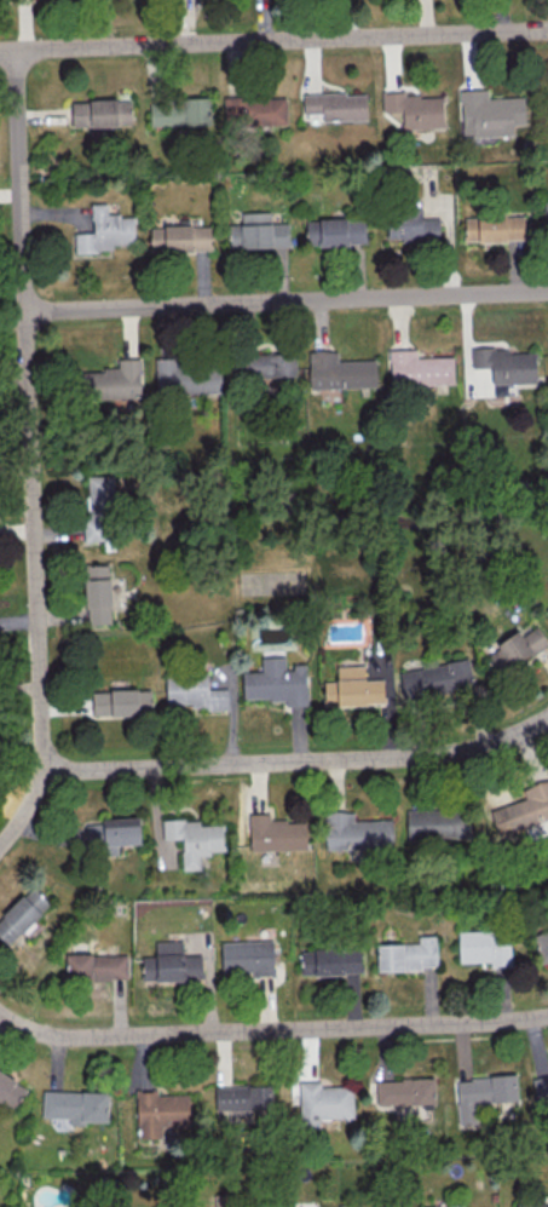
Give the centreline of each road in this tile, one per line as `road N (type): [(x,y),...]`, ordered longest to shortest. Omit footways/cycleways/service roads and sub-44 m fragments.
road 1 (residential): [(547,1015),(91,1036),(59,1035),(0,1013)]
road 2 (residential): [(547,30),(0,50)]
road 3 (residential): [(547,290),(25,312)]
road 4 (residential): [(547,717),(481,747),(421,757),(44,770)]
road 5 (residential): [(0,846),(28,811),(44,770),(30,456)]
road 6 (residential): [(29,415),(17,50)]

